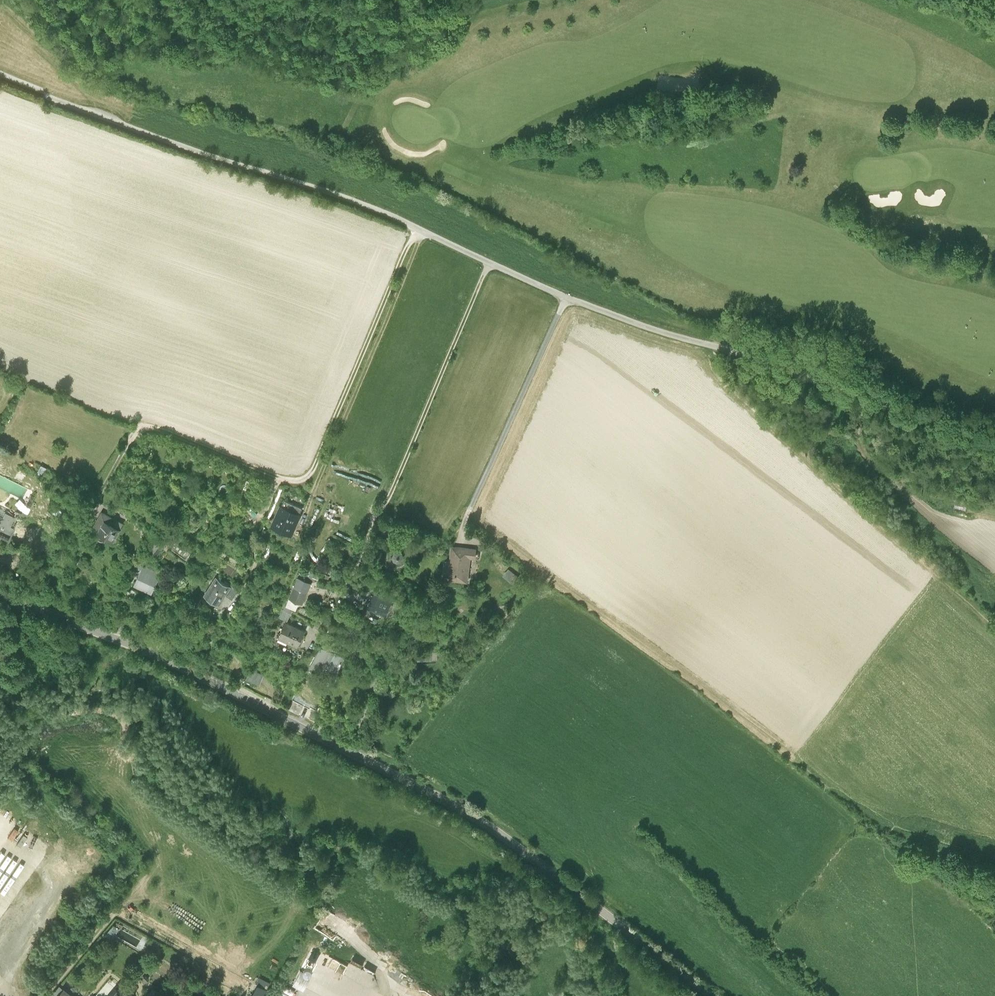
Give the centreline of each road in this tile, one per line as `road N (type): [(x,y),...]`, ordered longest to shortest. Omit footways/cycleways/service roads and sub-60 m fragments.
road 1 (unclassified): [(994,415),(636,297),(364,181),(0,57)]
road 2 (unclassified): [(714,995),(445,800),(118,638),(0,597)]

